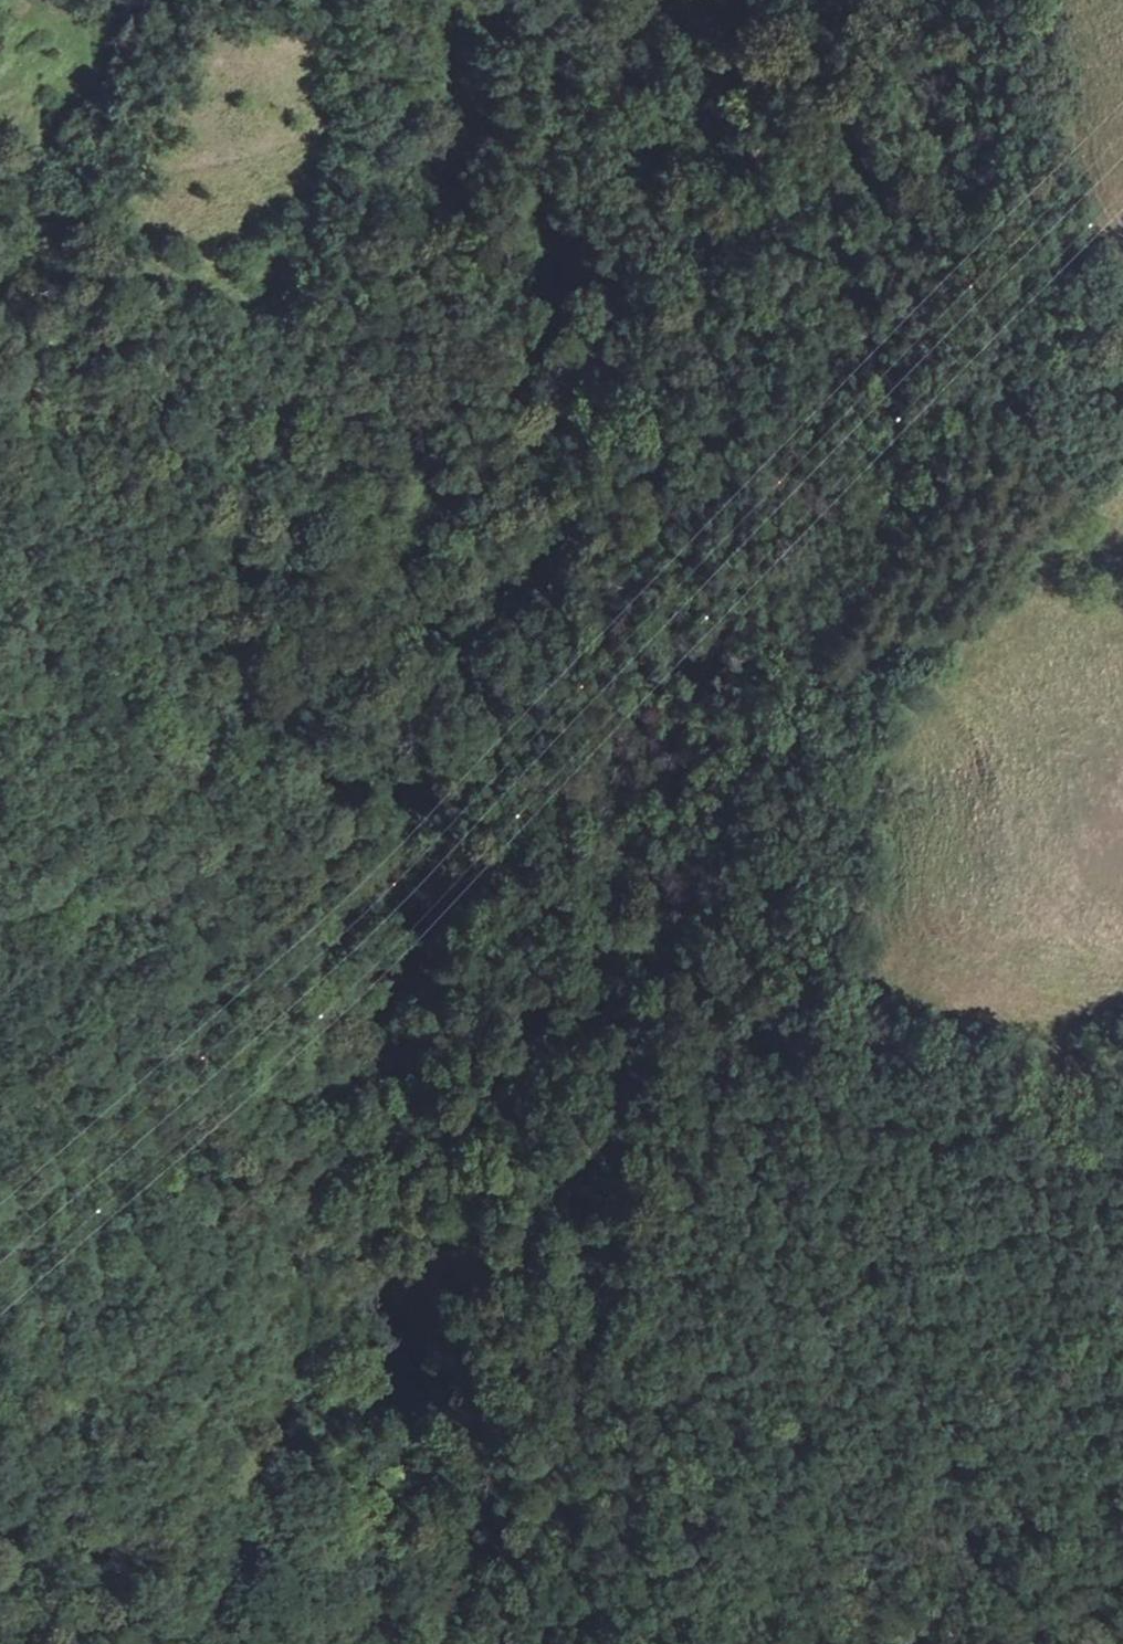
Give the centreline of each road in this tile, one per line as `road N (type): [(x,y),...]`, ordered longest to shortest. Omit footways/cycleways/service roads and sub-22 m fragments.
road 1 (track): [(191,1643),(207,1521),(242,1422),(272,1252),(305,1185),(346,1063),(388,1018),(408,1037),(468,1203),(522,1299),(660,1409),(739,1437),(869,1440),(1122,1426)]

